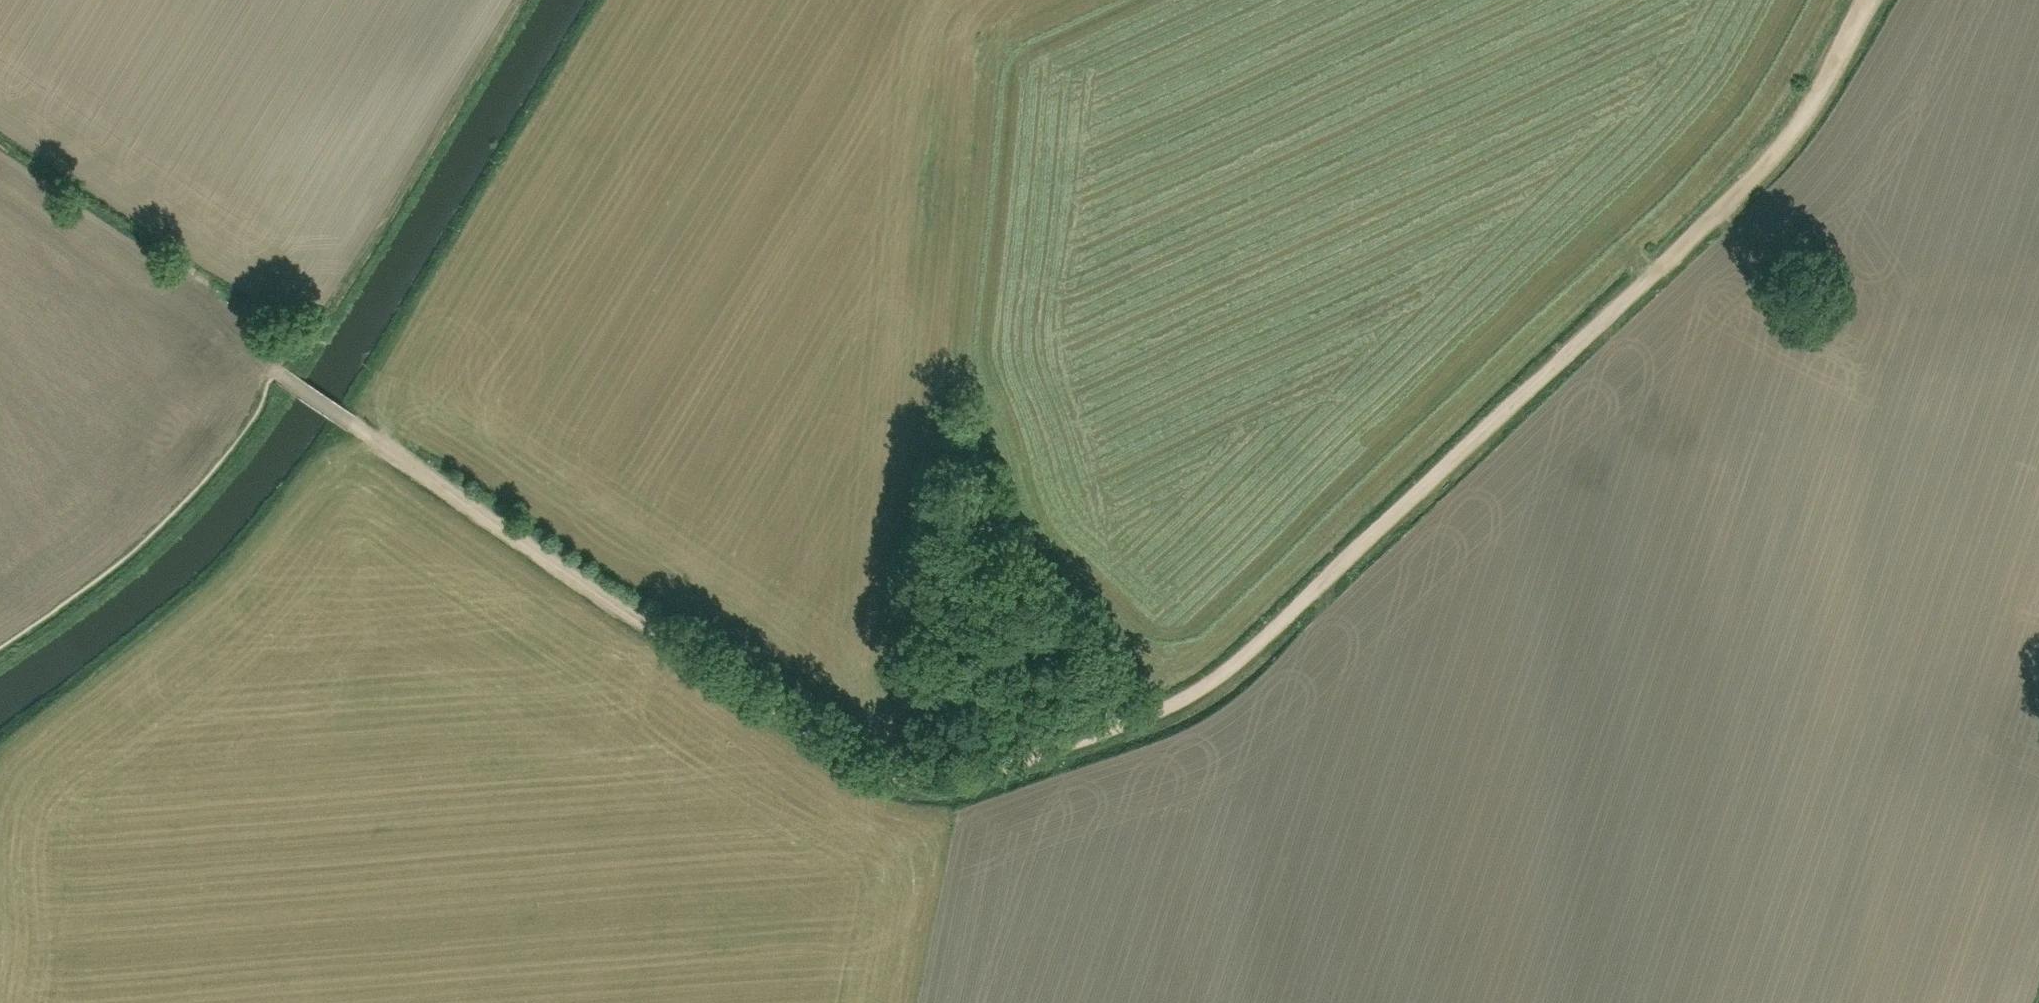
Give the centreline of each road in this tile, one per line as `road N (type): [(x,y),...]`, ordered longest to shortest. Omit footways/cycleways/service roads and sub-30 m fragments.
road 1 (track): [(276,373),(867,770),(920,784),(967,781),(1137,725),(1201,693),(1273,632),(1757,176),(1800,127),(1875,0)]
road 2 (track): [(0,756),(205,599),(328,452),(363,431),(382,365)]

